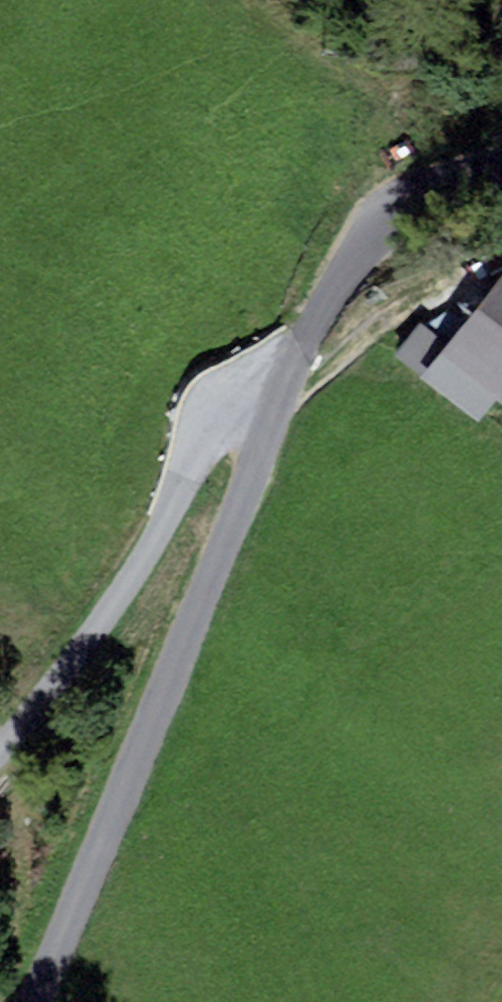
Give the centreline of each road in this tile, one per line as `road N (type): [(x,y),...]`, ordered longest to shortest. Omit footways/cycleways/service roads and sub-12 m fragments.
road 1 (unclassified): [(30,1001),(277,395)]
road 2 (unclassified): [(277,395),(223,421),(160,537),(0,751)]
road 3 (unclassified): [(277,395),(336,284),(393,218),(477,174),(501,169)]

